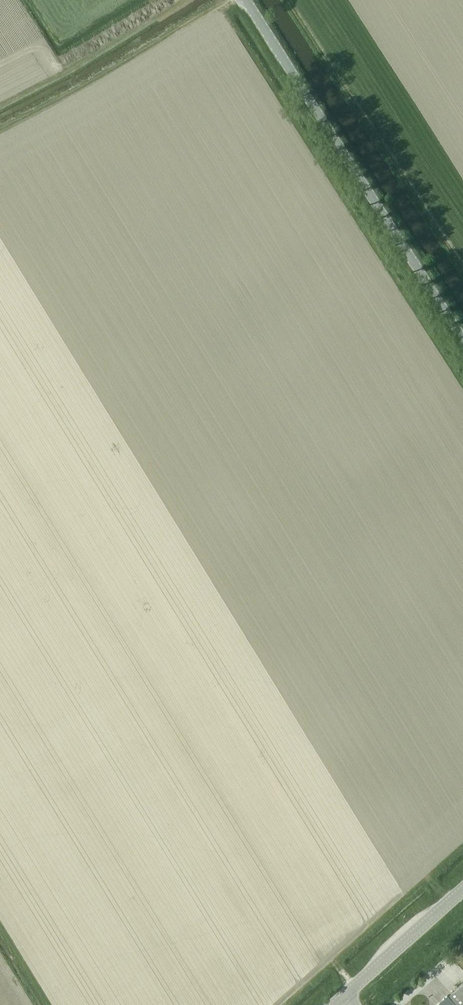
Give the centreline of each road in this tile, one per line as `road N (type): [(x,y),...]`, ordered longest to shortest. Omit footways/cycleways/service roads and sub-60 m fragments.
road 1 (tertiary): [(462,341),(245,0)]
road 2 (tertiary): [(336,1004),(462,890)]

